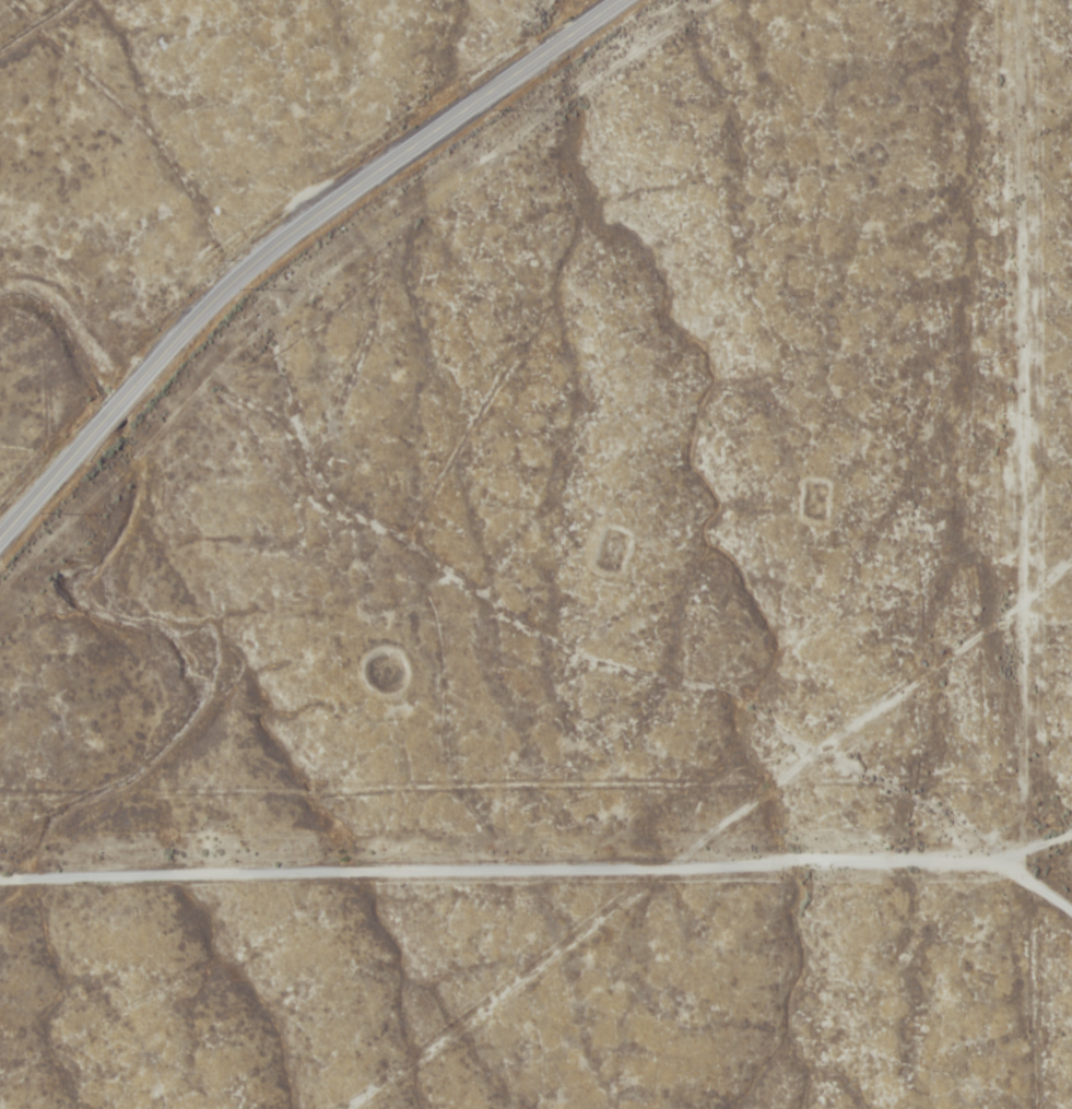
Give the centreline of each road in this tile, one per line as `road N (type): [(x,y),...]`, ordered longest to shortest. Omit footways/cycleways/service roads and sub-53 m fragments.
road 1 (primary): [(619,0),(229,281),(0,536)]
road 2 (track): [(1071,899),(624,899),(325,1108)]

